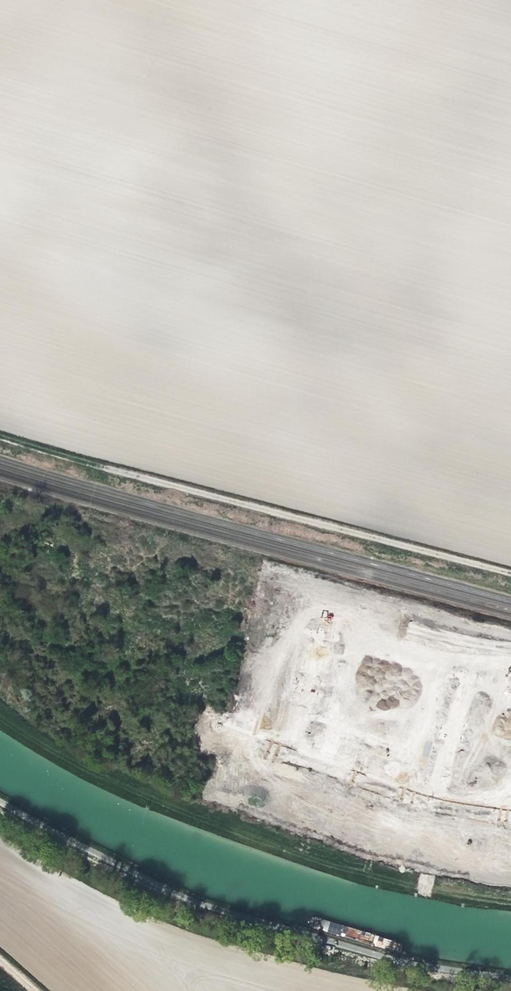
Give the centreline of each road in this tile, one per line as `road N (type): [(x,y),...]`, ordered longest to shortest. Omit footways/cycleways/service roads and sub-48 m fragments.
road 1 (track): [(0,438),(510,575)]

